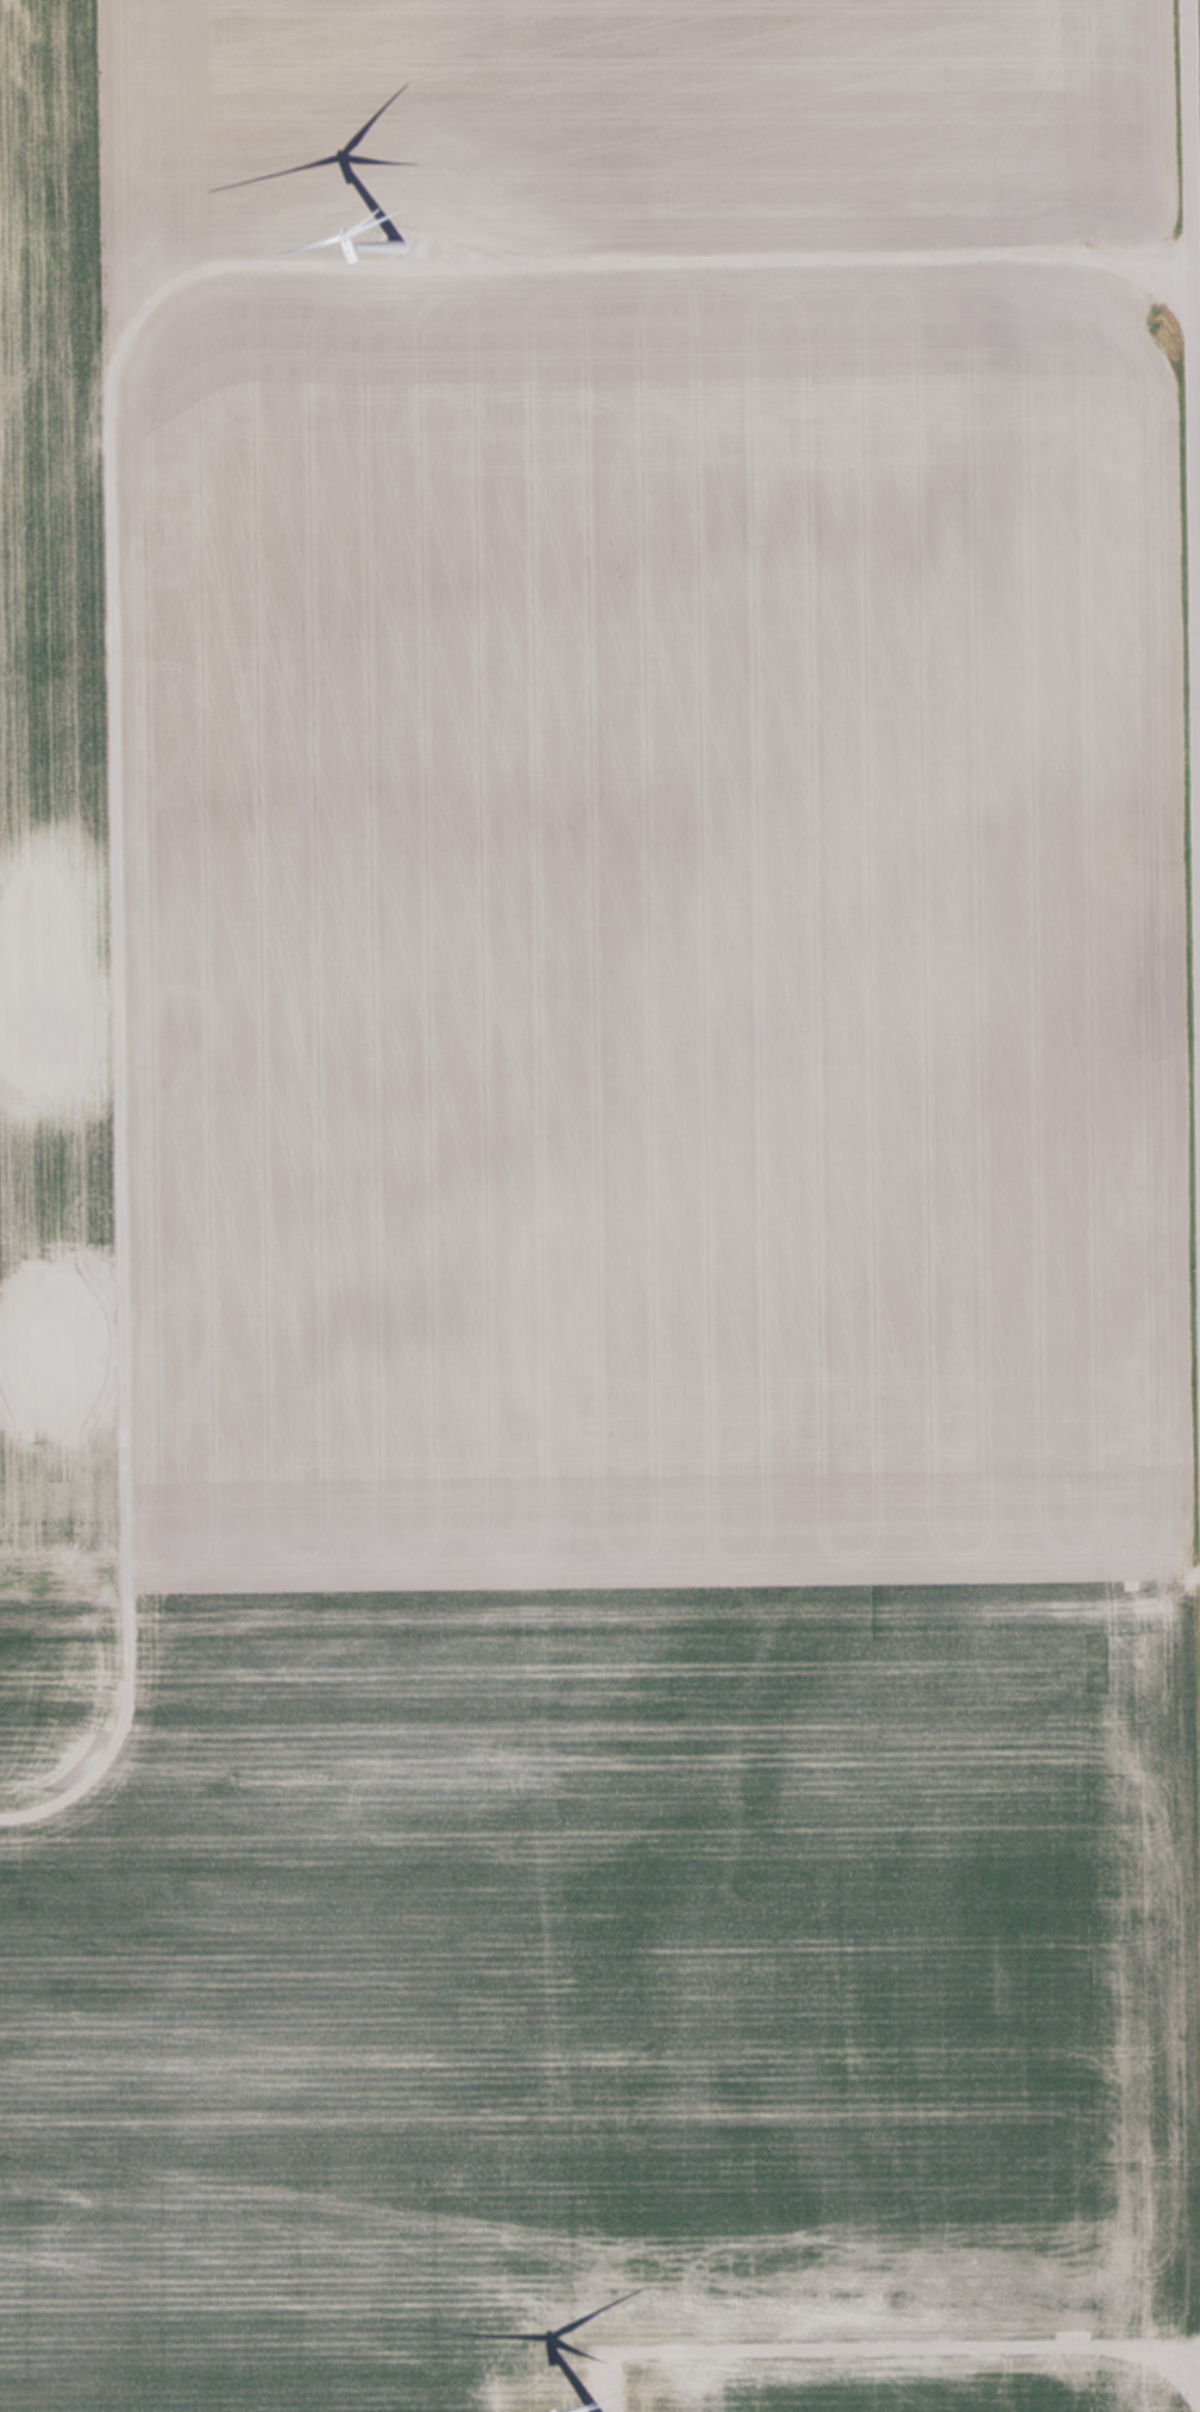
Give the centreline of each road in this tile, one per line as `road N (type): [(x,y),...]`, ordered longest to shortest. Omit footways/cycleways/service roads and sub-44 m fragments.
road 1 (residential): [(1199,261),(1193,0)]

